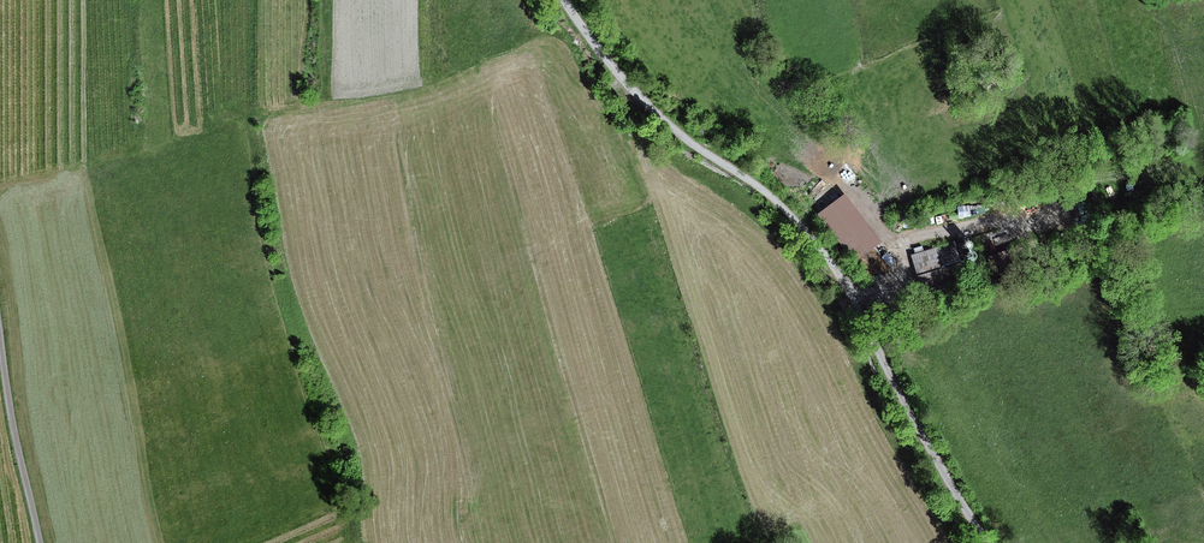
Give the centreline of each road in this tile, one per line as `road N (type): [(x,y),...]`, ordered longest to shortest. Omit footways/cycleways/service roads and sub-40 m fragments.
road 1 (track): [(565,0),(593,43),(673,129),(802,223),(860,310),(988,542)]
road 2 (track): [(41,542),(0,339)]
road 3 (track): [(897,241),(1049,213)]
road 4 (track): [(853,299),(892,288),(904,270),(897,241),(871,208)]

